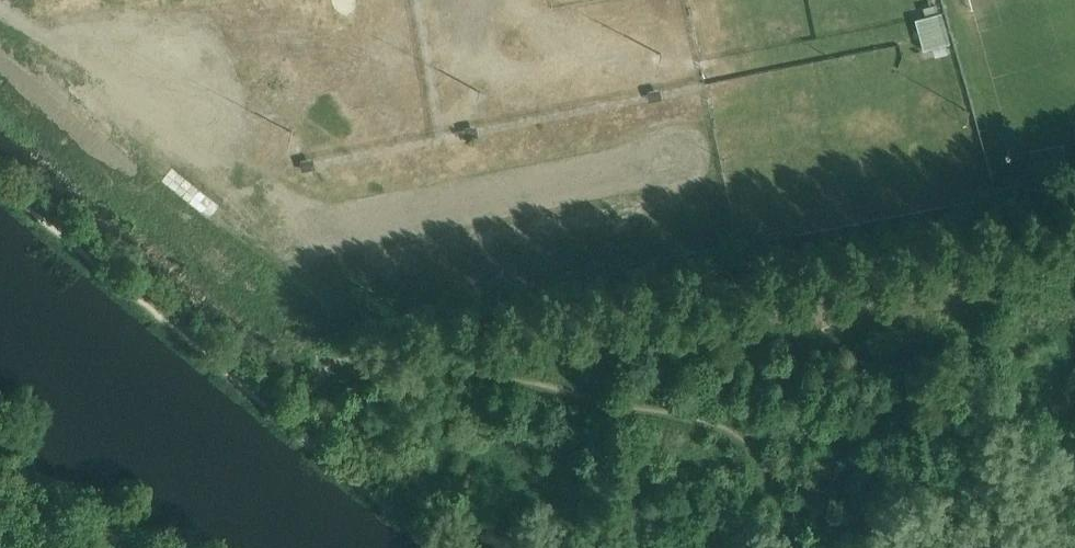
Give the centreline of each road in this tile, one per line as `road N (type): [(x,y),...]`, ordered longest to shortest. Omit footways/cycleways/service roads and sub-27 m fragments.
road 1 (track): [(336,362),(362,350),(1074,221)]
road 2 (track): [(336,362),(550,381),(739,427),(784,480),(786,547)]

